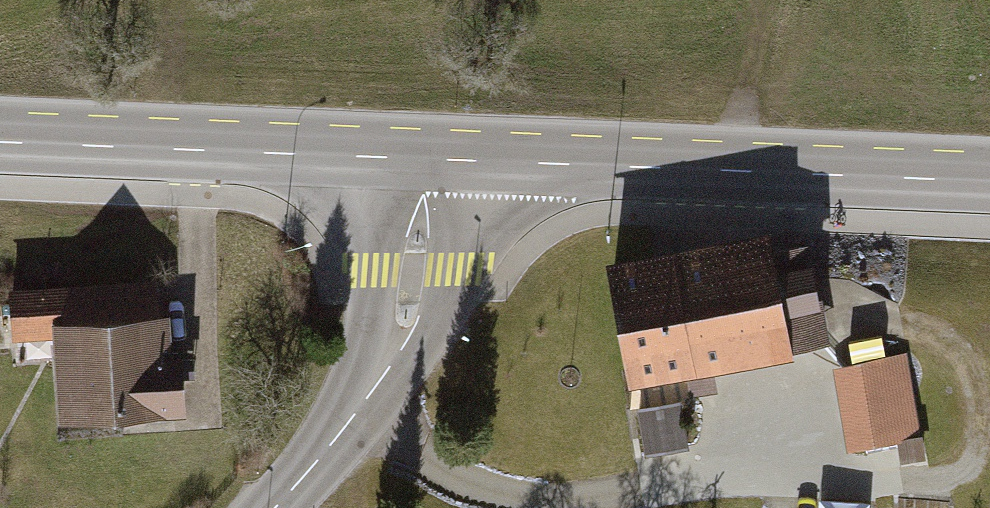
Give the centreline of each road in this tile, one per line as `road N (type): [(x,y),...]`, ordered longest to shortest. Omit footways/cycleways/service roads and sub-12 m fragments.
road 1 (secondary): [(426,158),(989,182)]
road 2 (secondary): [(0,142),(426,158)]
road 3 (tertiary): [(426,158),(399,348),(365,402),(275,507)]
road 4 (track): [(733,171),(744,89),(771,0)]

